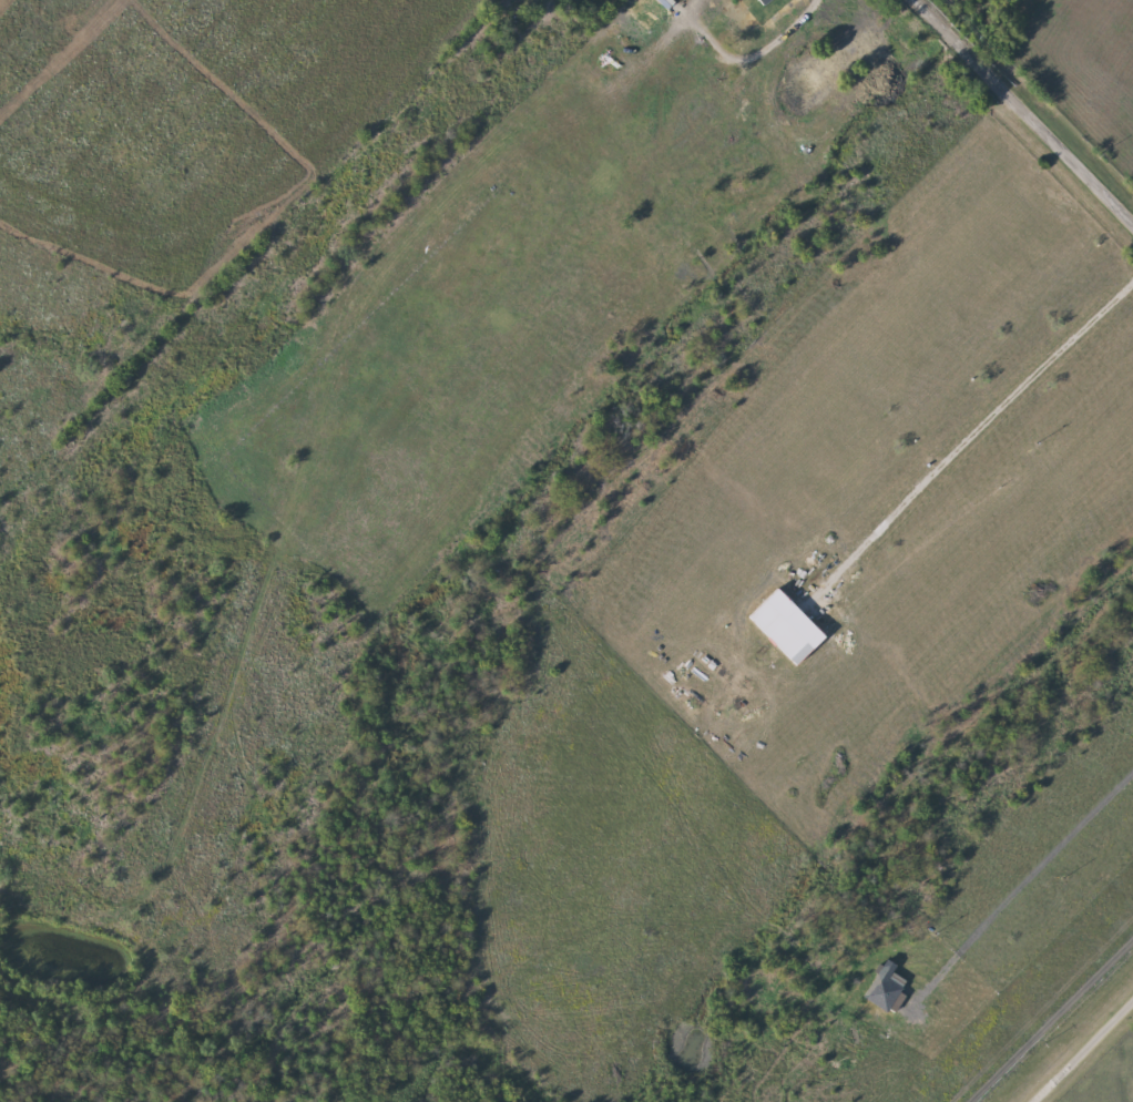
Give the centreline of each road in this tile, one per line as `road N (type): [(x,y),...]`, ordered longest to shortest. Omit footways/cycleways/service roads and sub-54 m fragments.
road 1 (residential): [(920,0),(1132,219)]

